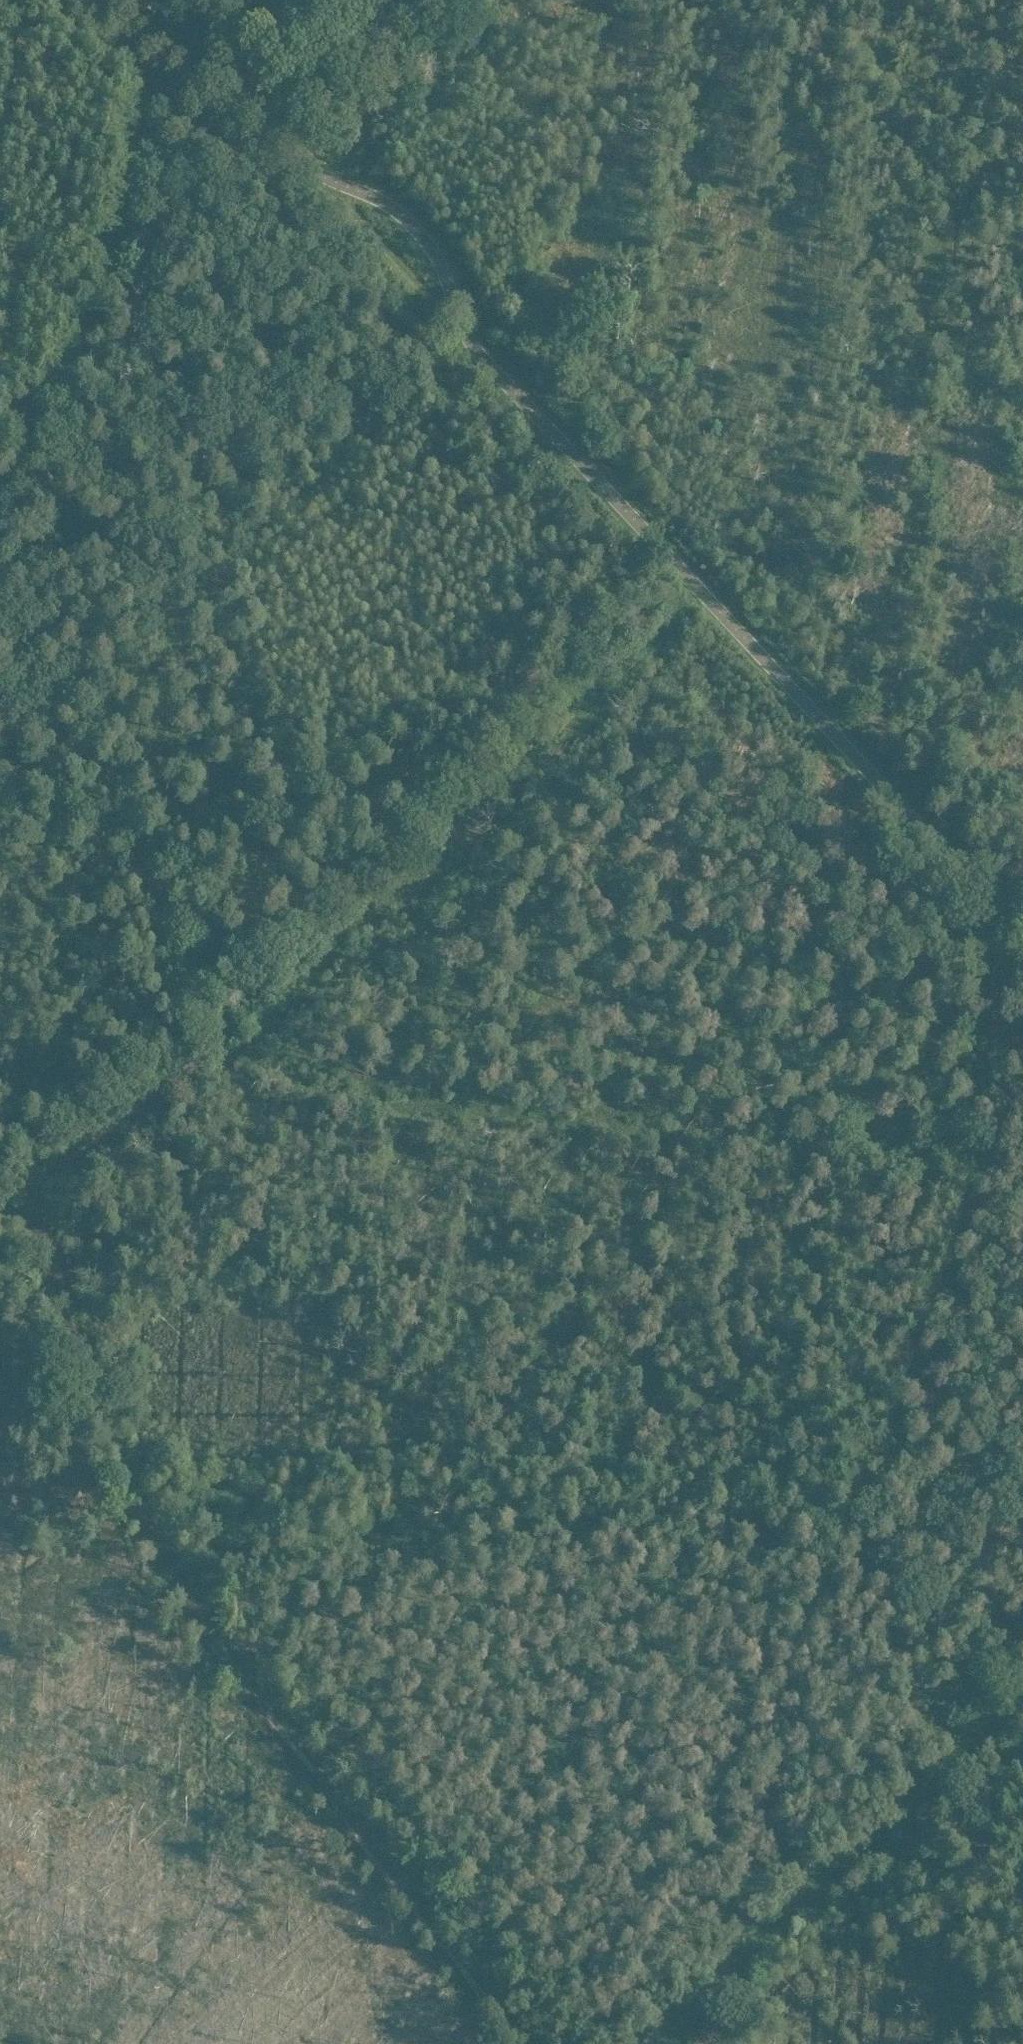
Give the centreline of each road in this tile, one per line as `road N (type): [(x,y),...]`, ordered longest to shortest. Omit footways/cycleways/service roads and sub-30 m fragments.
road 1 (track): [(1022,1700),(627,2043)]

